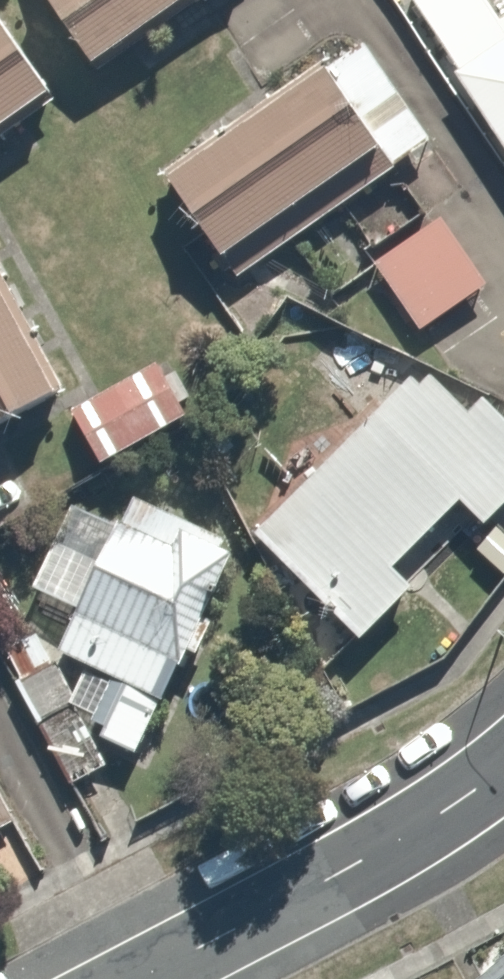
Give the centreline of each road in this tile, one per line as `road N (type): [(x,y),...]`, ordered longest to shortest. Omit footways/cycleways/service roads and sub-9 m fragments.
road 1 (tertiary): [(138,978),(413,834),(503,771)]

